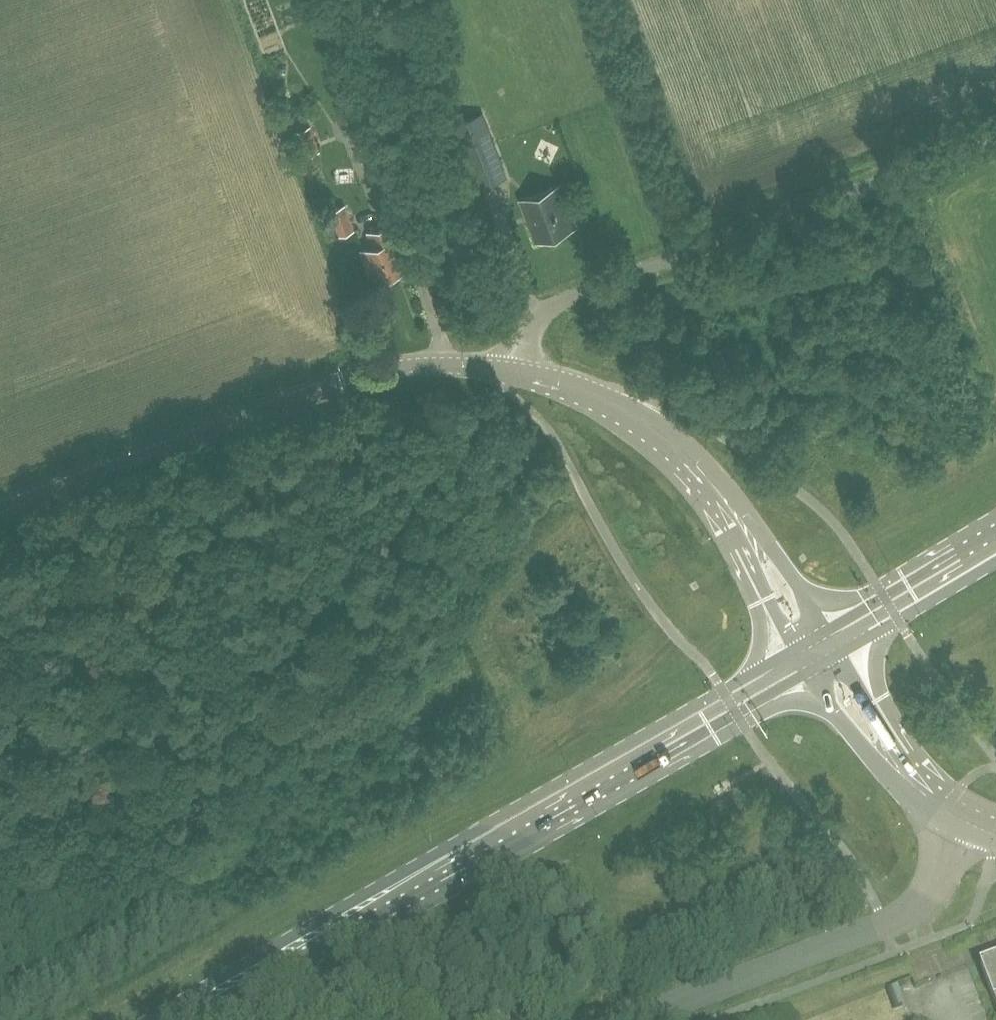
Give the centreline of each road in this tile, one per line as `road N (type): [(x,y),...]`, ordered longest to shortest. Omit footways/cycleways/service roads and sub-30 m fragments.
road 1 (primary): [(179,1019),(820,654)]
road 2 (unclassified): [(508,371),(531,324),(558,302),(995,136)]
road 3 (tertiary): [(0,509),(373,371),(508,371)]
road 4 (unclassified): [(635,1019),(914,914),(941,879),(956,818)]
road 5 (tertiary): [(820,654),(743,524),(684,452),(627,412),(572,388)]
road 6 (tertiary): [(956,818),(876,741),(820,654)]
road 7 (primary): [(820,654),(995,542)]

